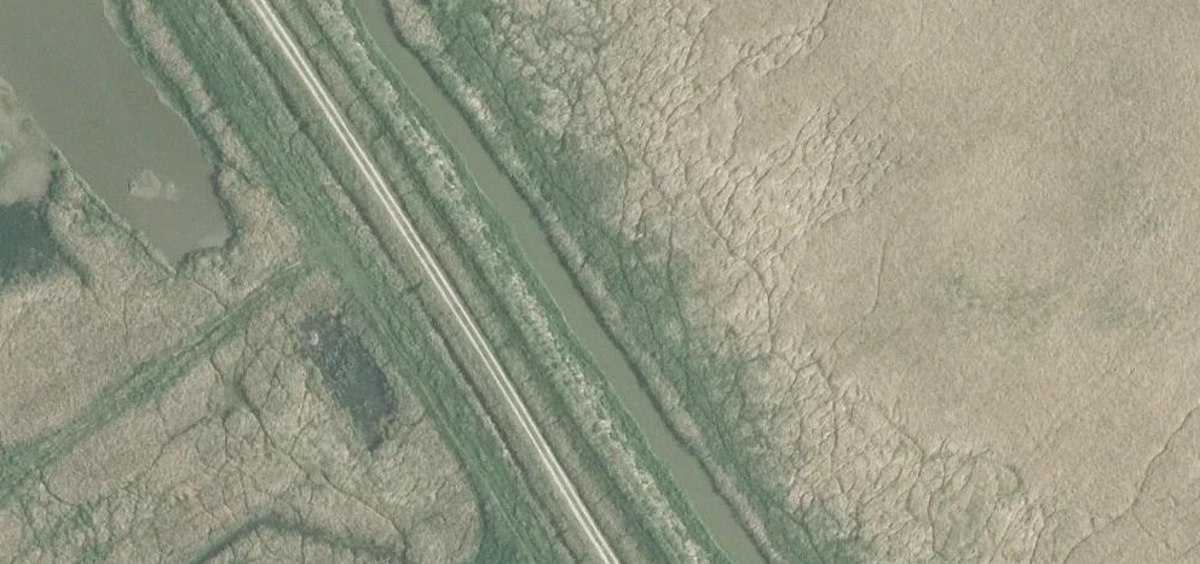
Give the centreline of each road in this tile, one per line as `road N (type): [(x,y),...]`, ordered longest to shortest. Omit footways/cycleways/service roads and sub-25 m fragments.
road 1 (track): [(628,563),(255,0)]

